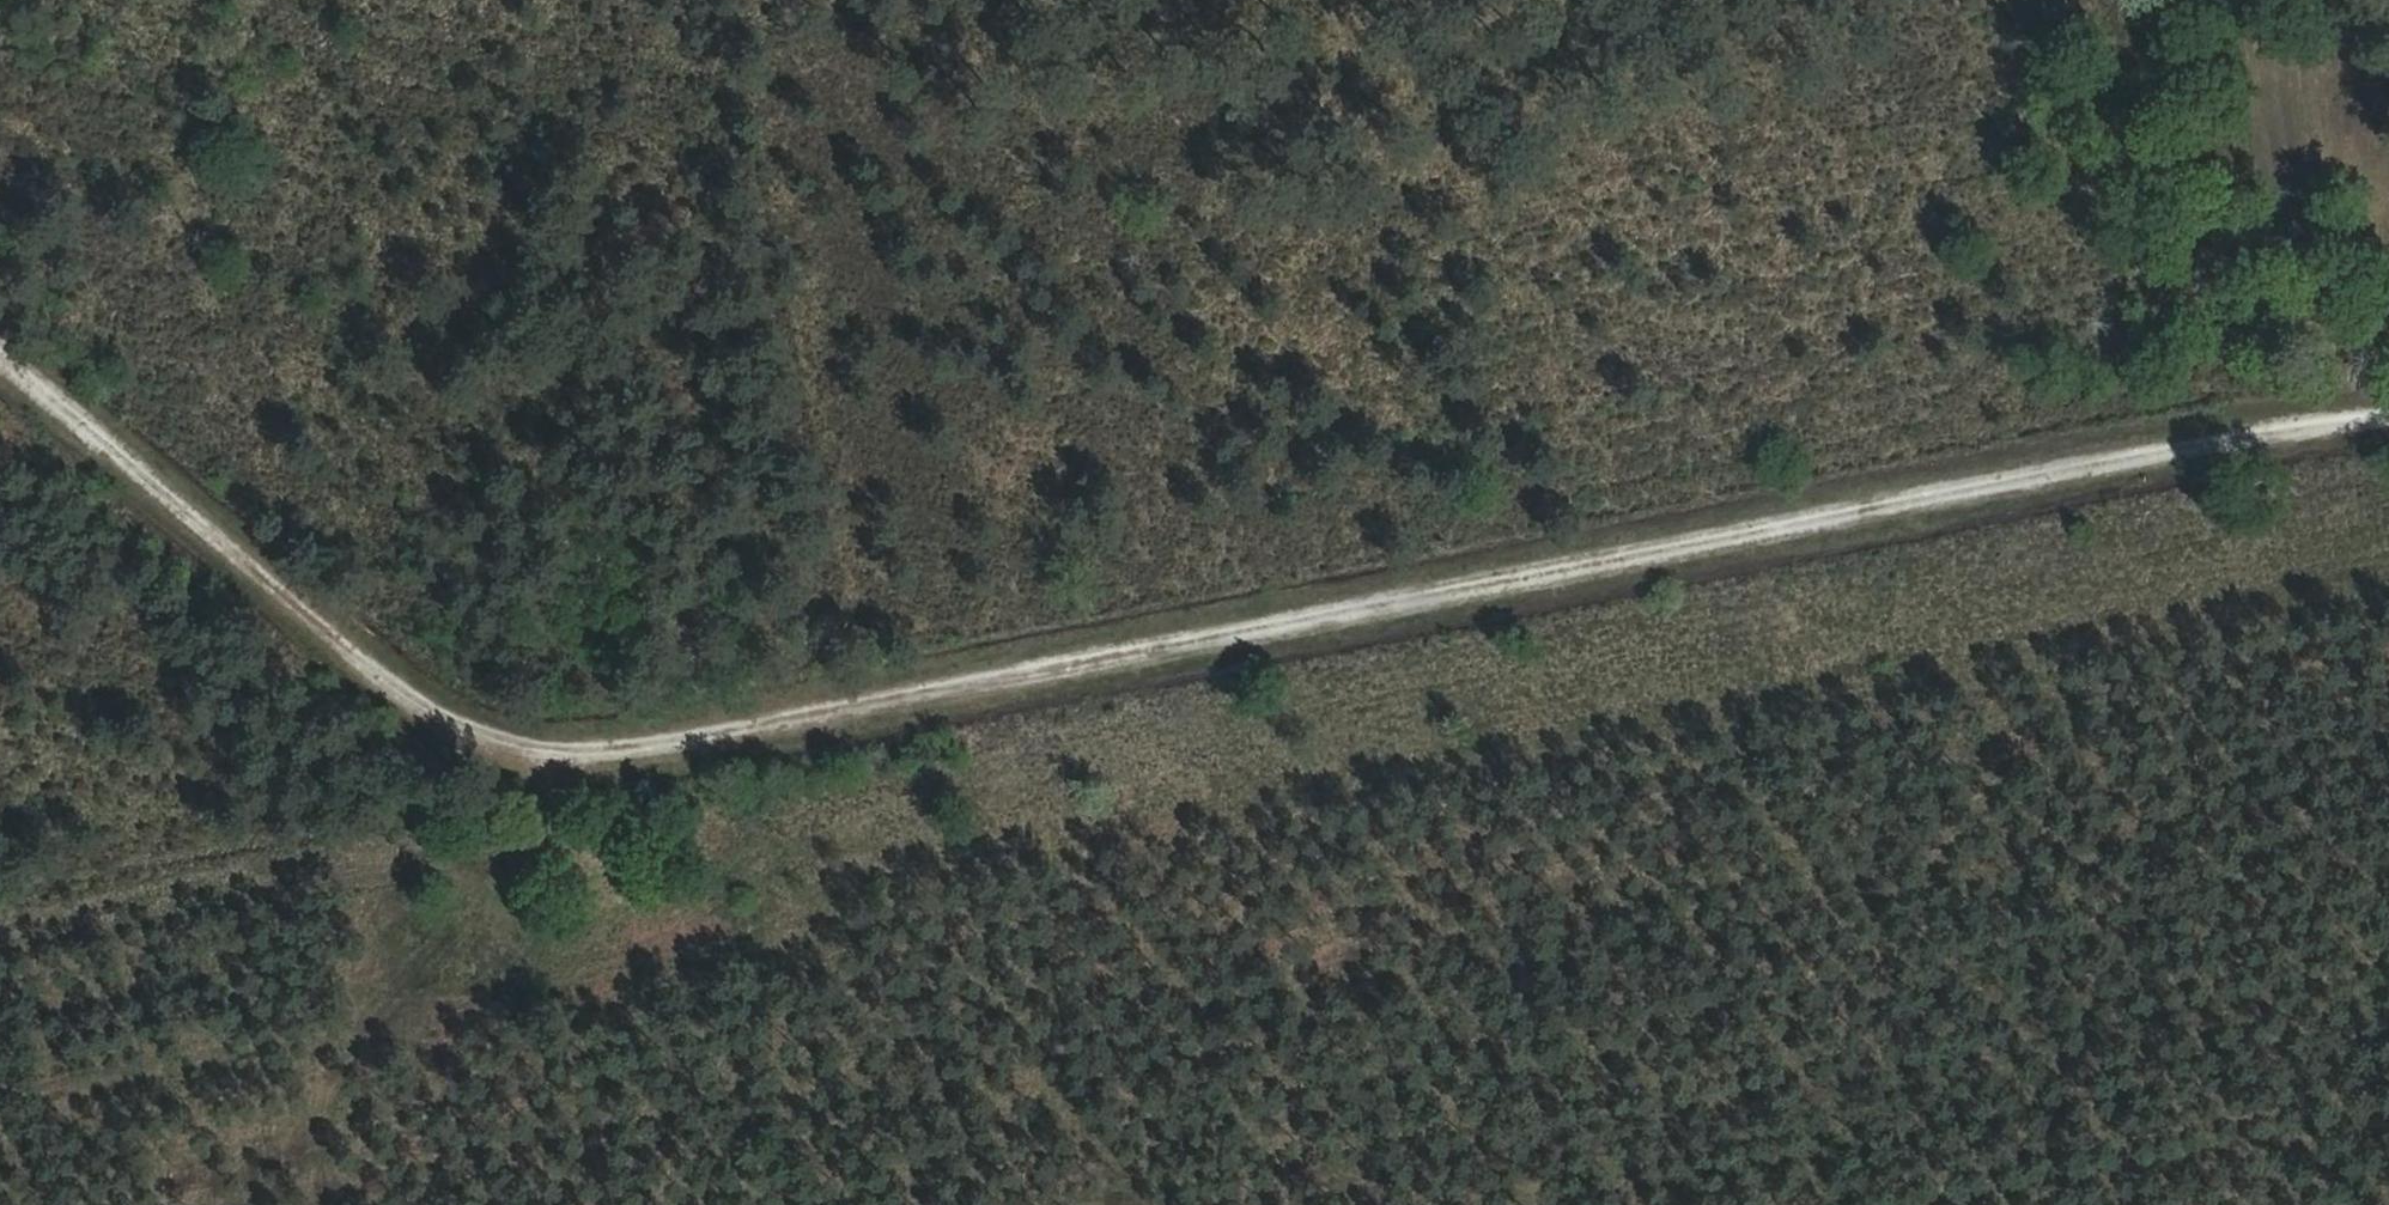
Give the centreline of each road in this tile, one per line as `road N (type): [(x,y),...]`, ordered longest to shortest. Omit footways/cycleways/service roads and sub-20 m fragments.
road 1 (track): [(2388,421),(551,775),(475,751),(0,351)]

